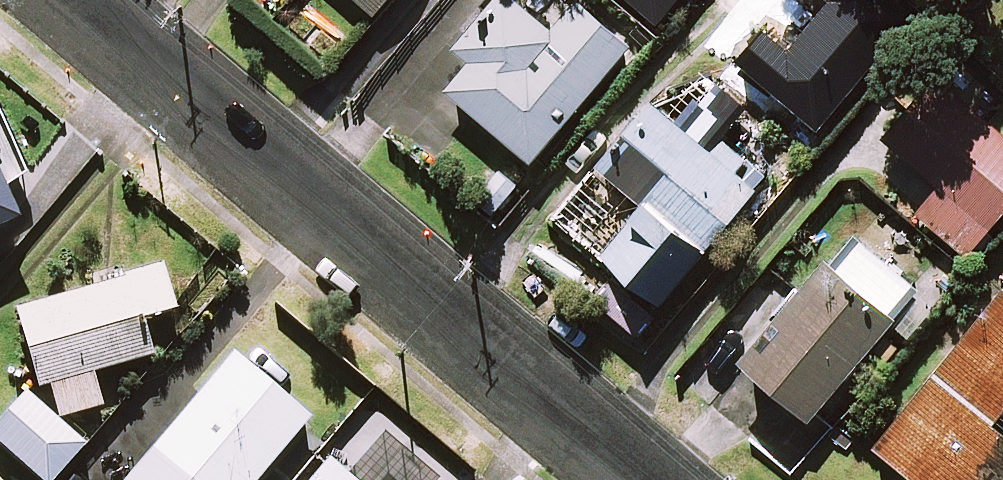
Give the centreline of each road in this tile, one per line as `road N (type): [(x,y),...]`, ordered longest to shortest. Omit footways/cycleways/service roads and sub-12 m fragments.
road 1 (residential): [(75,0),(642,479)]

